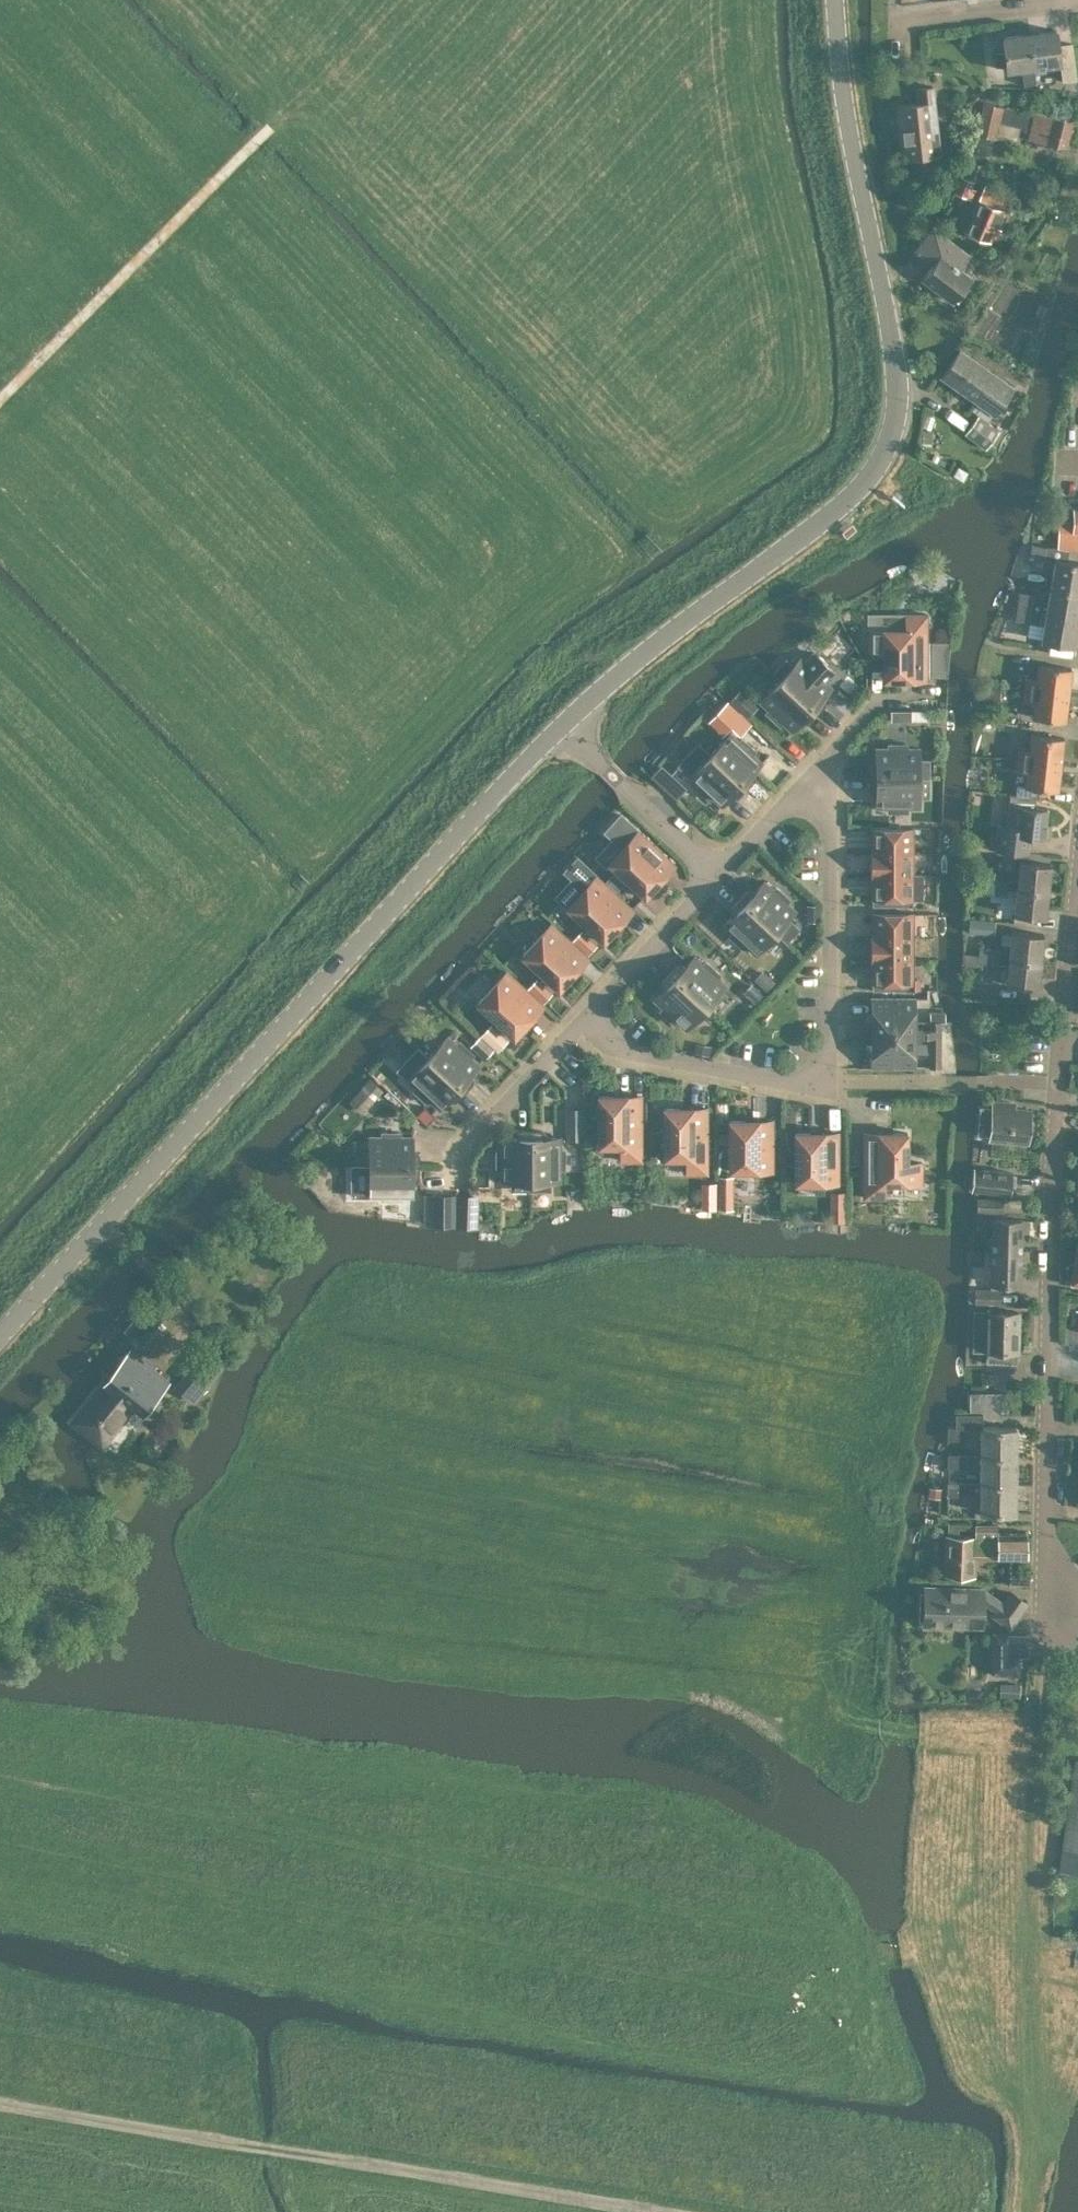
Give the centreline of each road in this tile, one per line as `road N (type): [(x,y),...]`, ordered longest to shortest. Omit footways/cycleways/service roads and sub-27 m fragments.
road 1 (tertiary): [(562,726),(648,649),(836,511),(868,478),(893,430),(896,366),(850,135),(838,0)]
road 2 (tertiary): [(0,1332),(562,726)]
road 3 (unclassified): [(1050,1619),(1043,1580),(1052,1178),(1077,868)]
road 4 (track): [(674,2211),(0,2104)]
road 5 (track): [(1023,2211),(1031,1790),(1050,1619)]
road 6 (track): [(511,629),(550,671),(274,960),(372,930)]
road 7 (residential): [(587,1016),(628,1050),(783,1078),(815,1067),(826,1042),(828,996),(825,760)]
road 8 (track): [(0,398),(283,113)]
road 9 (residential): [(562,726),(716,874)]
road 10 (residential): [(587,1016),(465,1144),(462,1176)]
road 11 (residential): [(716,874),(587,1016)]
road 12 (unclassified): [(897,0),(897,20),(1064,0)]
road 13 (residential): [(716,874),(825,760)]

